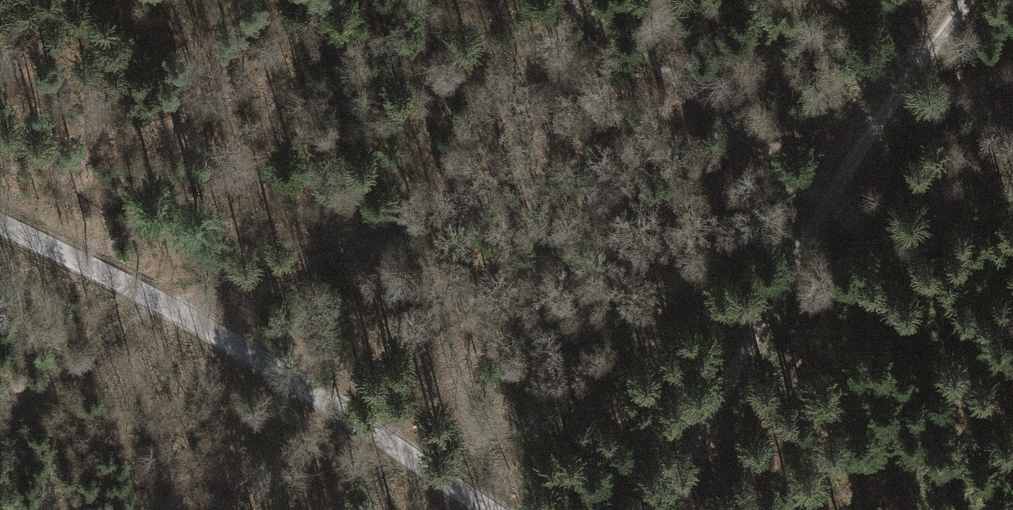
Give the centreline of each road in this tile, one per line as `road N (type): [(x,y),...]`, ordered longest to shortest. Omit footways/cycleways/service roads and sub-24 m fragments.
road 1 (track): [(963,0),(824,198),(669,509)]
road 2 (unclassified): [(497,509),(165,300),(0,227)]

